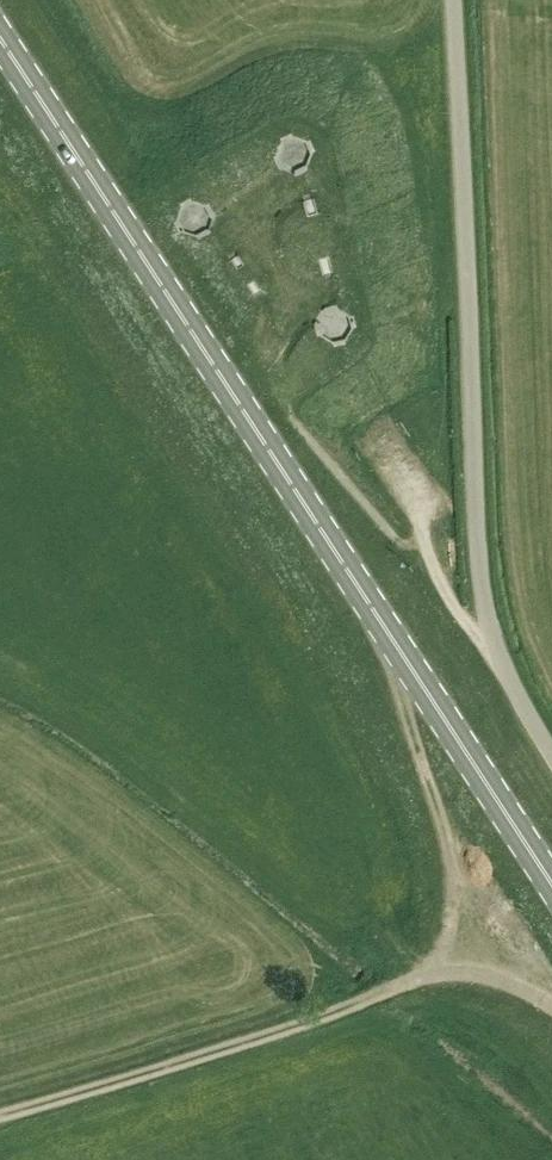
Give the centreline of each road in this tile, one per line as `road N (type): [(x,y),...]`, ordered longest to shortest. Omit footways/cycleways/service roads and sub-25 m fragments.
road 1 (unclassified): [(551,757),(498,657),(480,576),(453,0)]
road 2 (primary): [(372,615),(0,37)]
road 3 (unclassified): [(0,1110),(426,968)]
road 4 (unclassified): [(372,615),(441,825),(451,892),(426,968)]
road 5 (primary): [(551,886),(372,615)]
road 6 (track): [(498,657),(445,590),(425,543)]
road 7 (unclassified): [(426,968),(489,969),(551,1003)]

